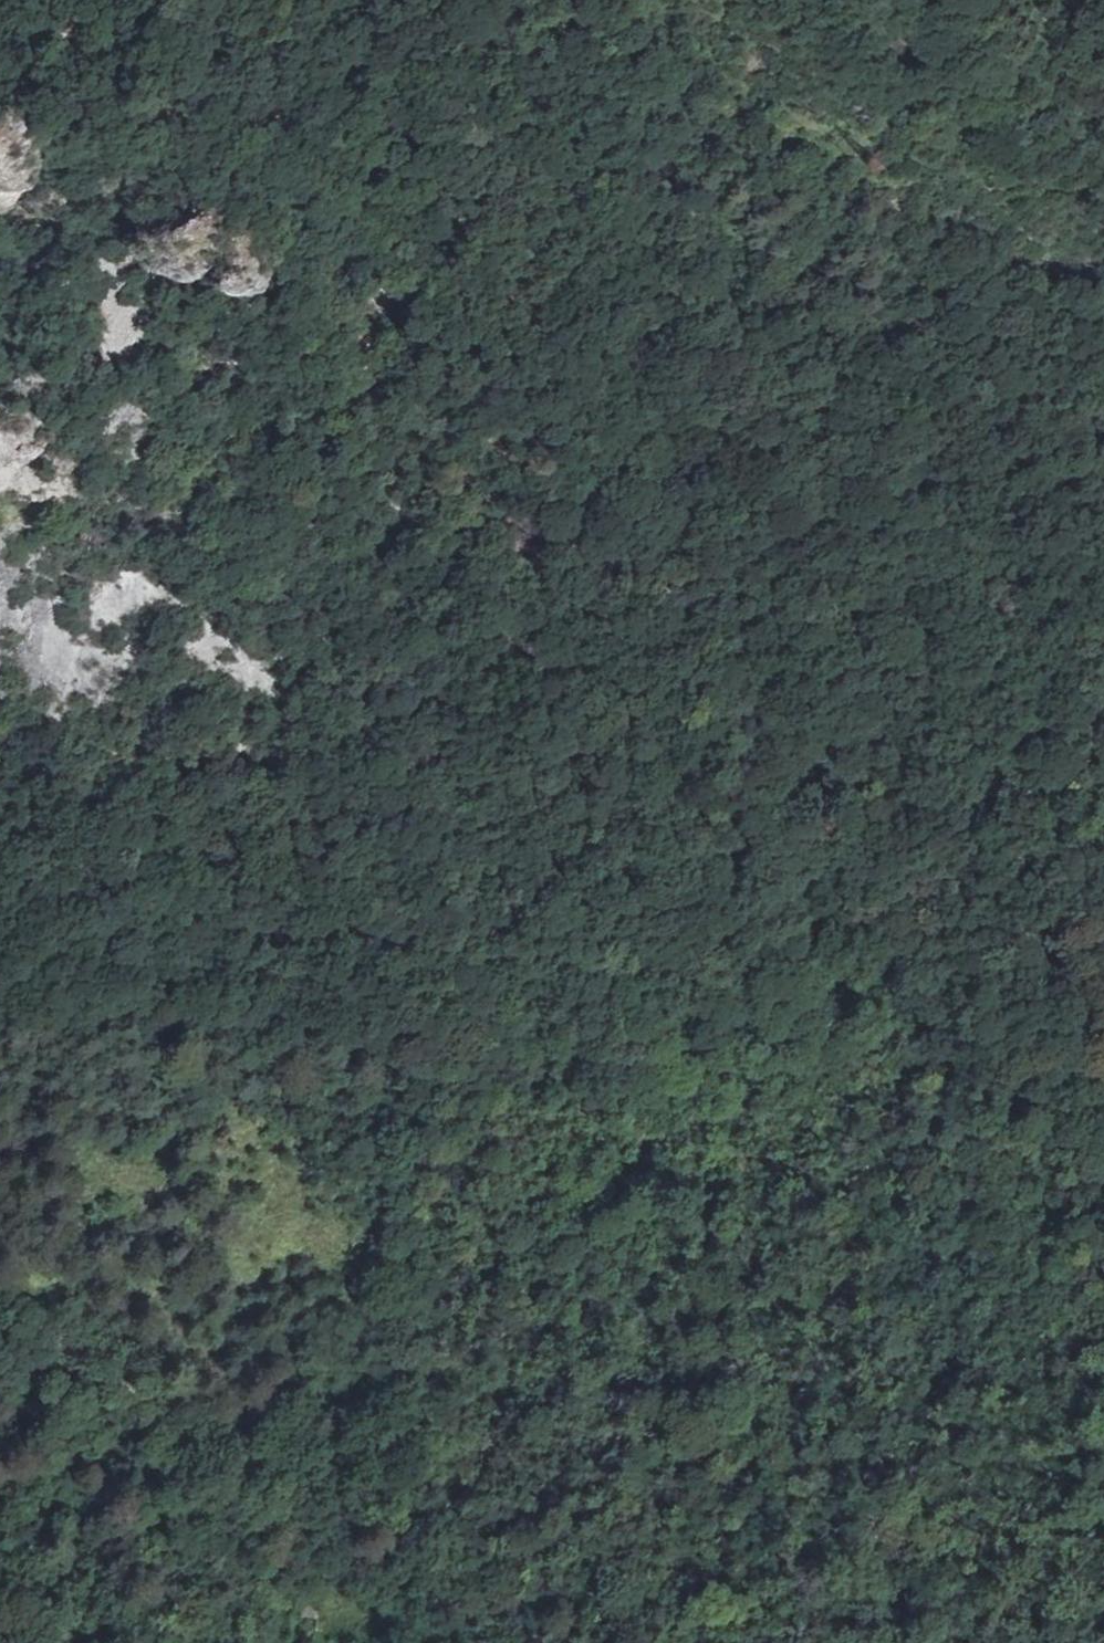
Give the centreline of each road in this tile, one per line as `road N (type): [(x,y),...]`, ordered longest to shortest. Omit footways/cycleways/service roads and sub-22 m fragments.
road 1 (track): [(705,1642),(1019,1601)]

